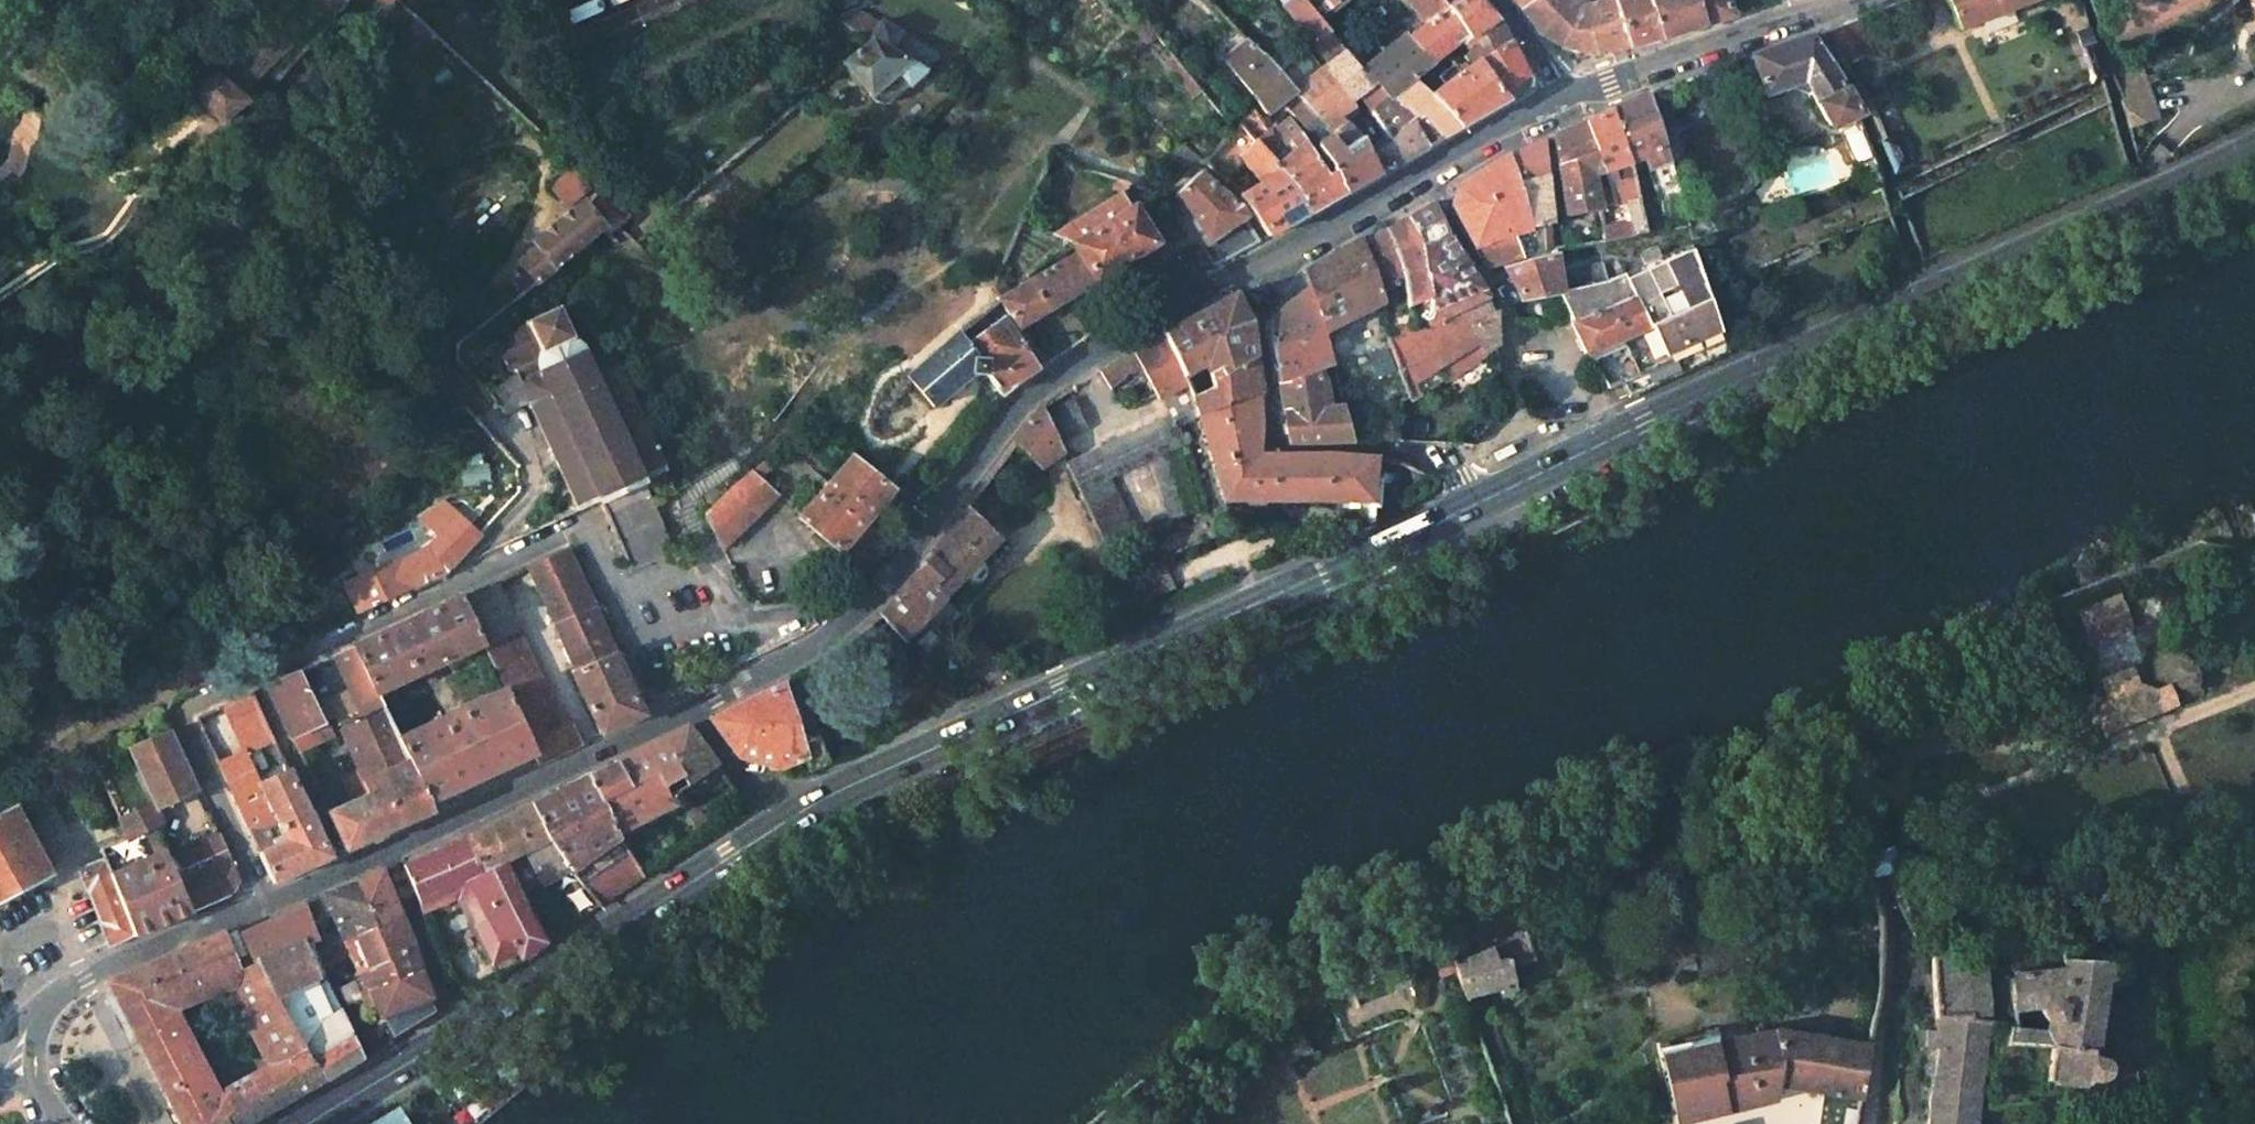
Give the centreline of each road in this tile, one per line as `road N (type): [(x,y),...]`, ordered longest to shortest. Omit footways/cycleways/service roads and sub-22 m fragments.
road 1 (primary): [(308,1123),(515,1000),(825,797),(2254,150)]
road 2 (residential): [(851,622),(822,605),(727,612),(638,647),(580,527),(183,711),(261,904)]
road 3 (tertiary): [(1558,101),(1111,338),(1029,394),(851,622)]
road 4 (tertiary): [(851,622),(828,641),(261,904)]
road 5 (tertiary): [(261,904),(52,993),(22,1031),(12,1077)]
road 6 (tertiary): [(1558,101),(1834,0)]

